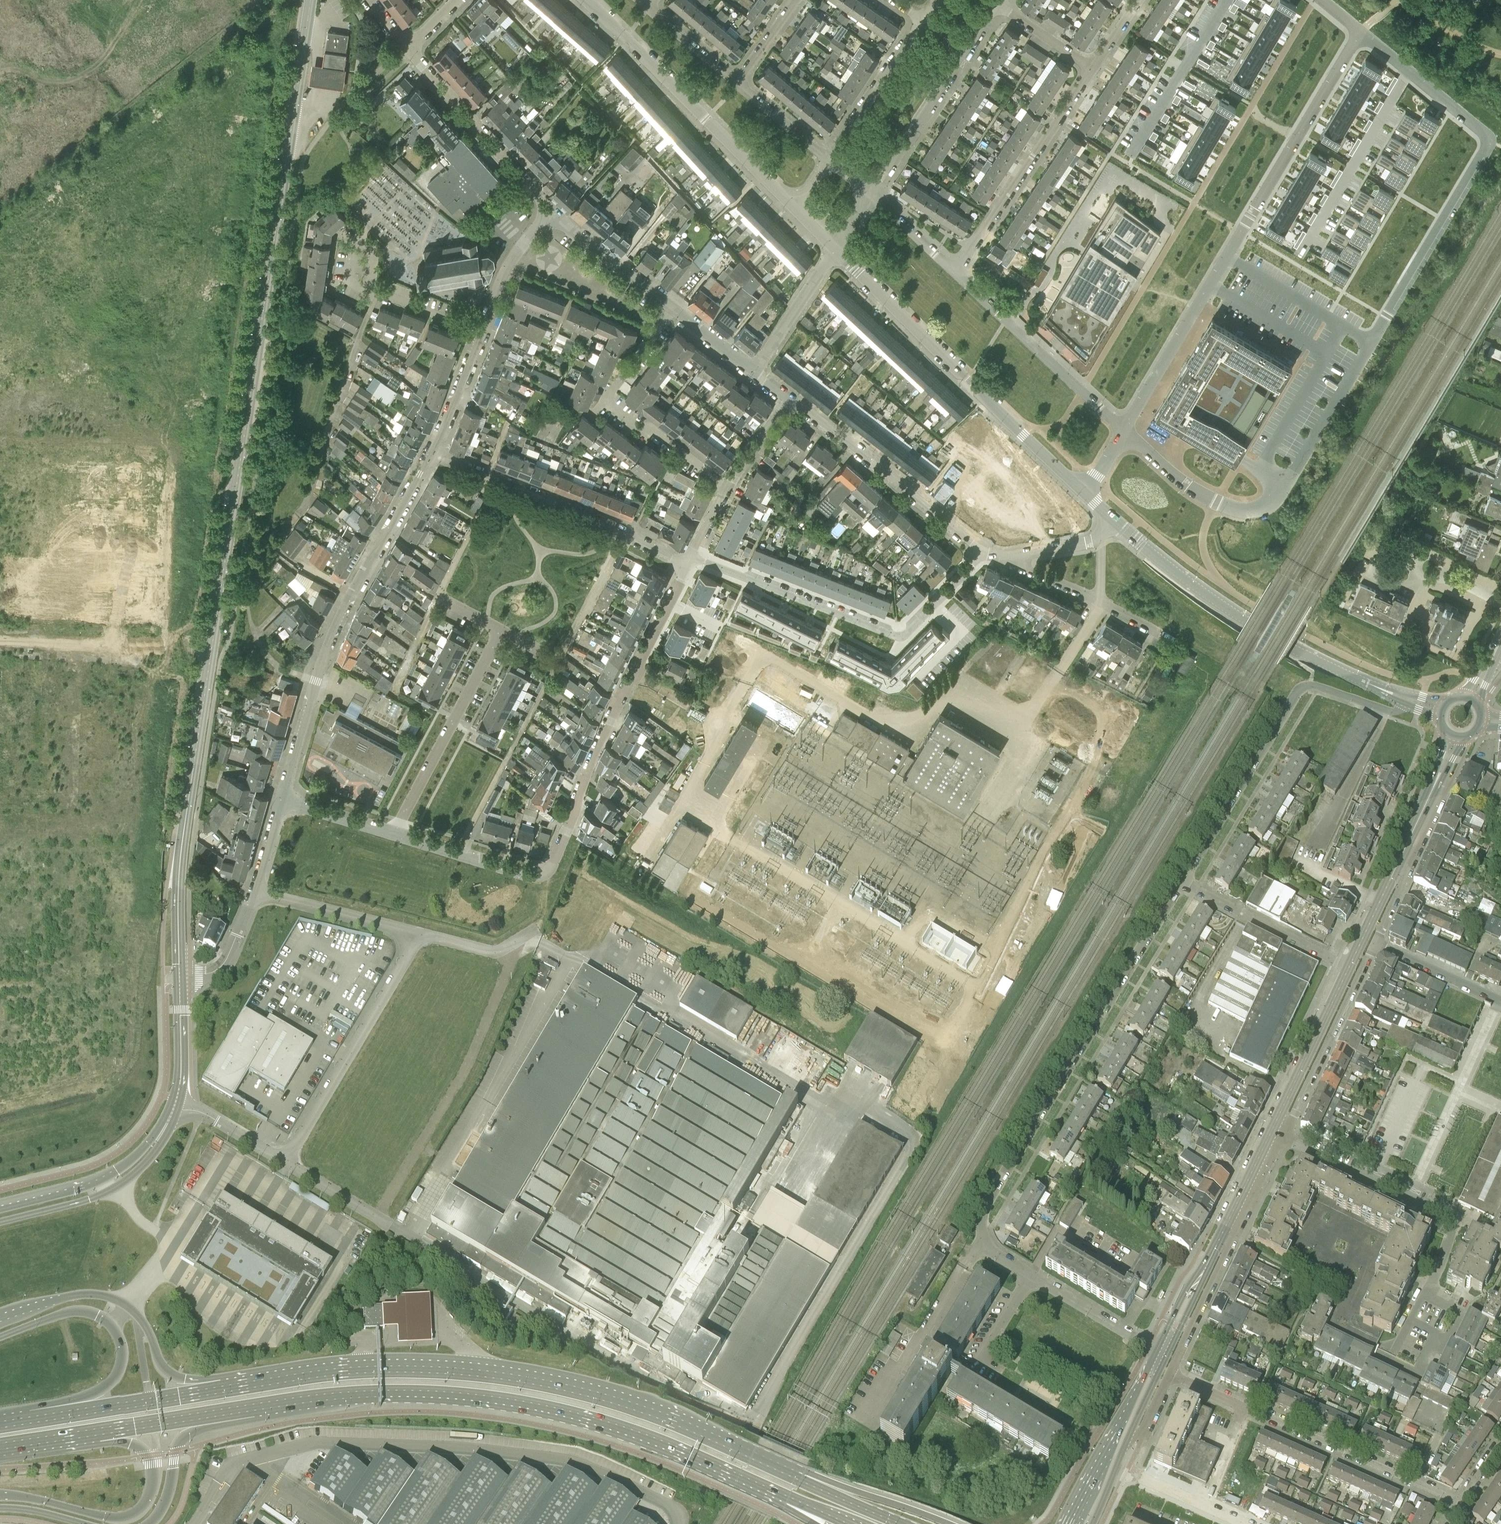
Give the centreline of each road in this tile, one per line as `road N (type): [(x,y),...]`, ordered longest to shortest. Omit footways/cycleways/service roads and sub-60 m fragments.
road 1 (tertiary): [(180,976),(184,827),(311,0)]
road 2 (residential): [(688,565),(544,874),(282,801)]
road 3 (primary): [(800,1479),(629,1405),(516,1378),(353,1370),(228,1388)]
road 4 (primary): [(218,1414),(350,1395),(507,1401),(641,1435),(789,1499)]
road 5 (residential): [(176,1102),(285,1153),(420,932),(255,889)]
road 6 (residential): [(1031,1280),(984,1249),(987,1206),(1182,882)]
road 7 (residential): [(1124,428),(1361,33)]
road 8 (residential): [(1361,33),(1485,138),(1371,342)]
road 9 (residential): [(282,801),(342,610),(431,454)]
road 10 (residential): [(1087,492),(834,250)]
road 11 (residential): [(1182,882),(1301,688),(1394,712),(1409,700)]
road 12 (residential): [(694,555),(900,633),(985,552)]
road 13 (residential): [(1393,1357),(1452,1223),(1282,1139)]
road 14 (residential): [(1458,1507),(1169,1375)]
road 15 (unclassified): [(1409,700),(1242,618),(1140,541)]
road 16 (residential): [(794,208),(588,0)]
road 17 (residential): [(431,454),(688,565)]
road 18 (tertiary): [(228,1388),(164,1370),(141,1322),(110,1297),(64,1297),(0,1319)]
road 19 (tertiary): [(91,1433),(138,1446),(152,1461),(156,1482),(138,1513),(113,1517),(0,1491)]
road 20 (residential): [(1169,1375),(1282,1139)]
road 21 (residential): [(729,486),(610,401),(675,310)]
road 22 (residential): [(985,552),(790,400)]
road 23 (residential): [(957,272),(1092,69)]
road 24 (tertiary): [(0,1338),(74,1311),(112,1325),(121,1348),(117,1375),(62,1415)]
road 25 (tertiary): [(0,1221),(129,1180),(164,1143),(176,1102)]
road 26 (residential): [(1124,428),(957,272)]
road 27 (residential): [(303,509),(377,294)]
road 28 (residential): [(553,213),(409,48)]
road 29 (tertiary): [(1349,967),(1440,772)]
road 30 (residential): [(1282,1139),(1374,945)]
road 31 (tertiary): [(176,1102),(140,1152),(114,1171),(0,1204)]
road 32 (residential): [(1124,428),(1195,490),(1236,509),(1263,506),(1287,485)]
road 33 (tertiary): [(1158,1348),(1067,1523)]
road 34 (residential): [(1374,945),(1449,787),(1440,772)]
road 35 (residential): [(1349,967),(1182,882)]
road 36 (tertiary): [(1270,1133),(1349,967)]
road 37 (residential): [(869,196),(966,50)]
road 38 (residential): [(921,18),(827,162)]
road 39 (primary): [(228,1388),(62,1415)]
road 40 (tertiary): [(1197,1282),(1270,1133)]
road 41 (residential): [(1158,632),(1009,561)]
road 42 (residential): [(675,310),(553,213)]
road 43 (trunk): [(946,1523),(800,1479)]
road 44 (residential): [(755,372),(834,250)]
road 45 (residential): [(1158,1348),(1031,1280)]
road 46 (residential): [(481,334),(511,262),(553,213)]
road 47 (residential): [(1500,1001),(1374,945)]
road 48 (tertiary): [(151,1523),(166,1501),(182,1438),(218,1414)]
road 49 (residential): [(431,454),(481,334)]
road 50 (primary): [(91,1433),(218,1414)]
road 51 (residential): [(180,976),(222,965),(255,889)]
road 52 (tertiary): [(180,976),(176,1102)]
road 53 (residential): [(827,162),(737,82)]

